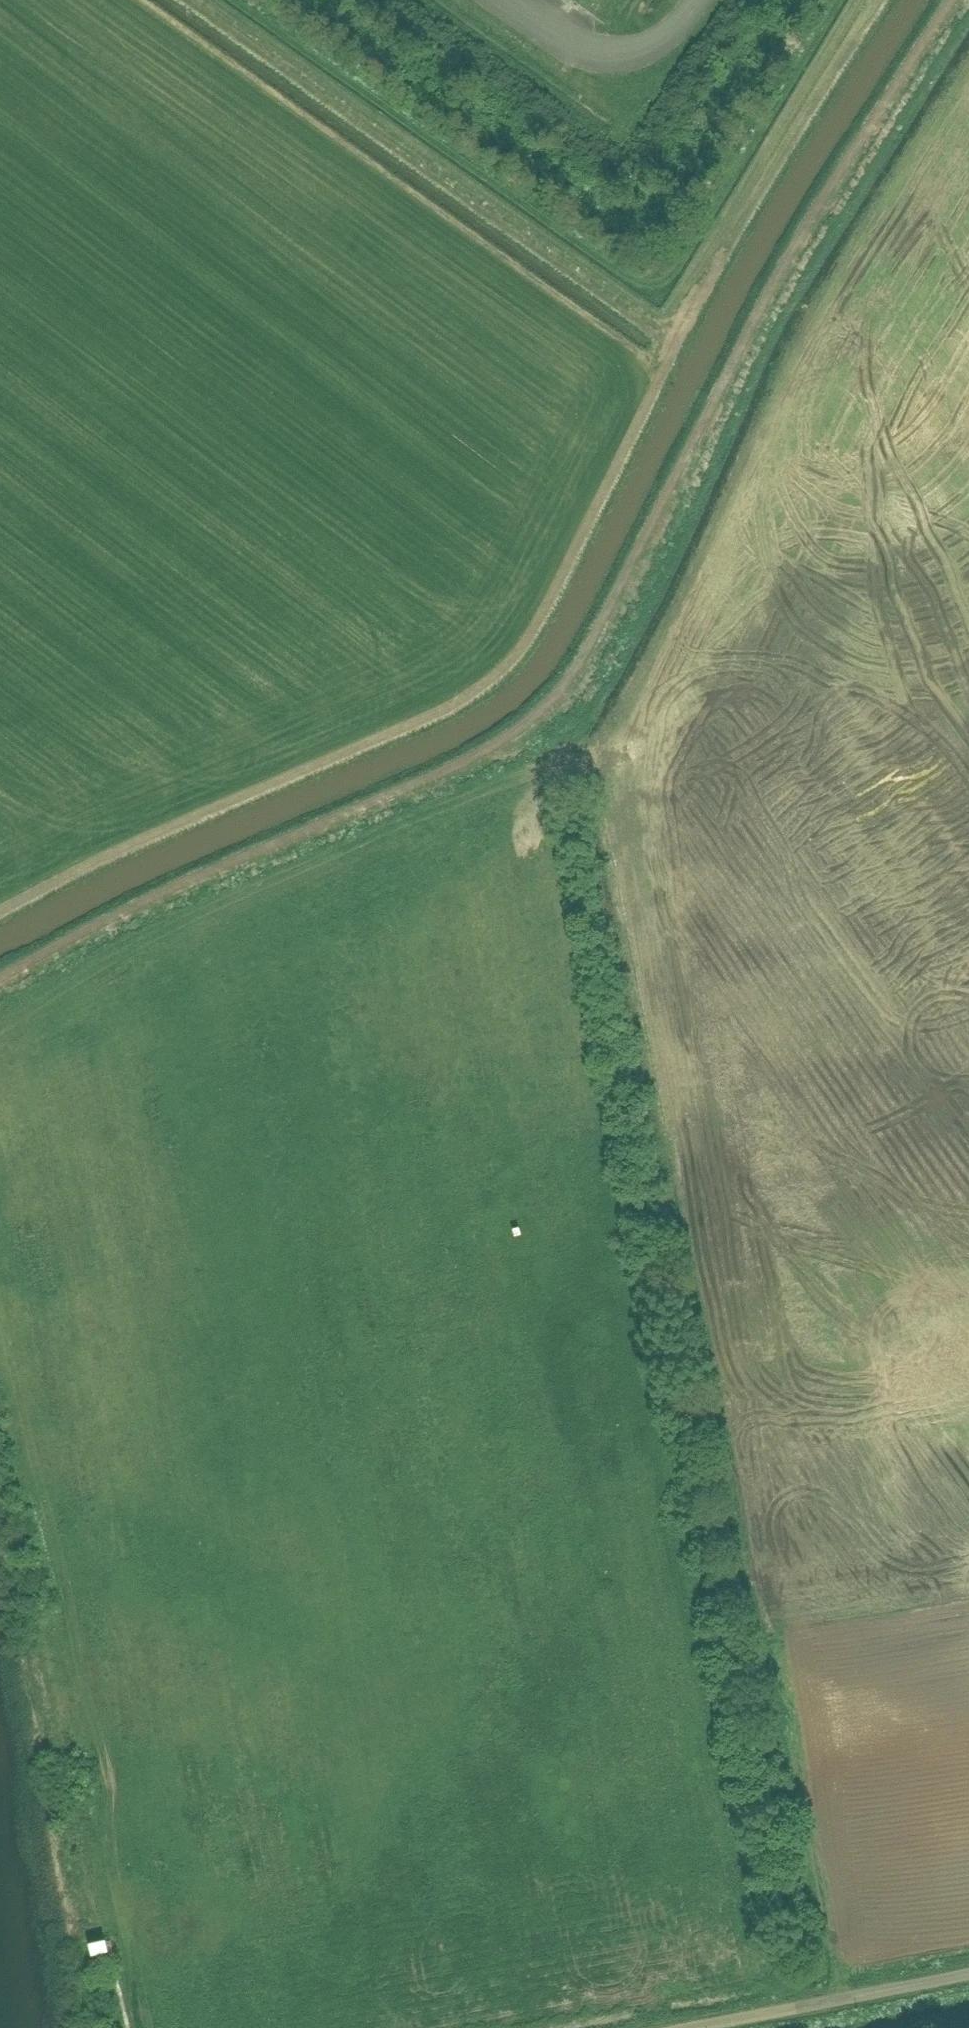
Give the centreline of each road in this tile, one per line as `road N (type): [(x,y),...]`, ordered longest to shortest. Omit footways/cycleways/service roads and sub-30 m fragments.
road 1 (unclassified): [(968,1968),(666,2027)]

